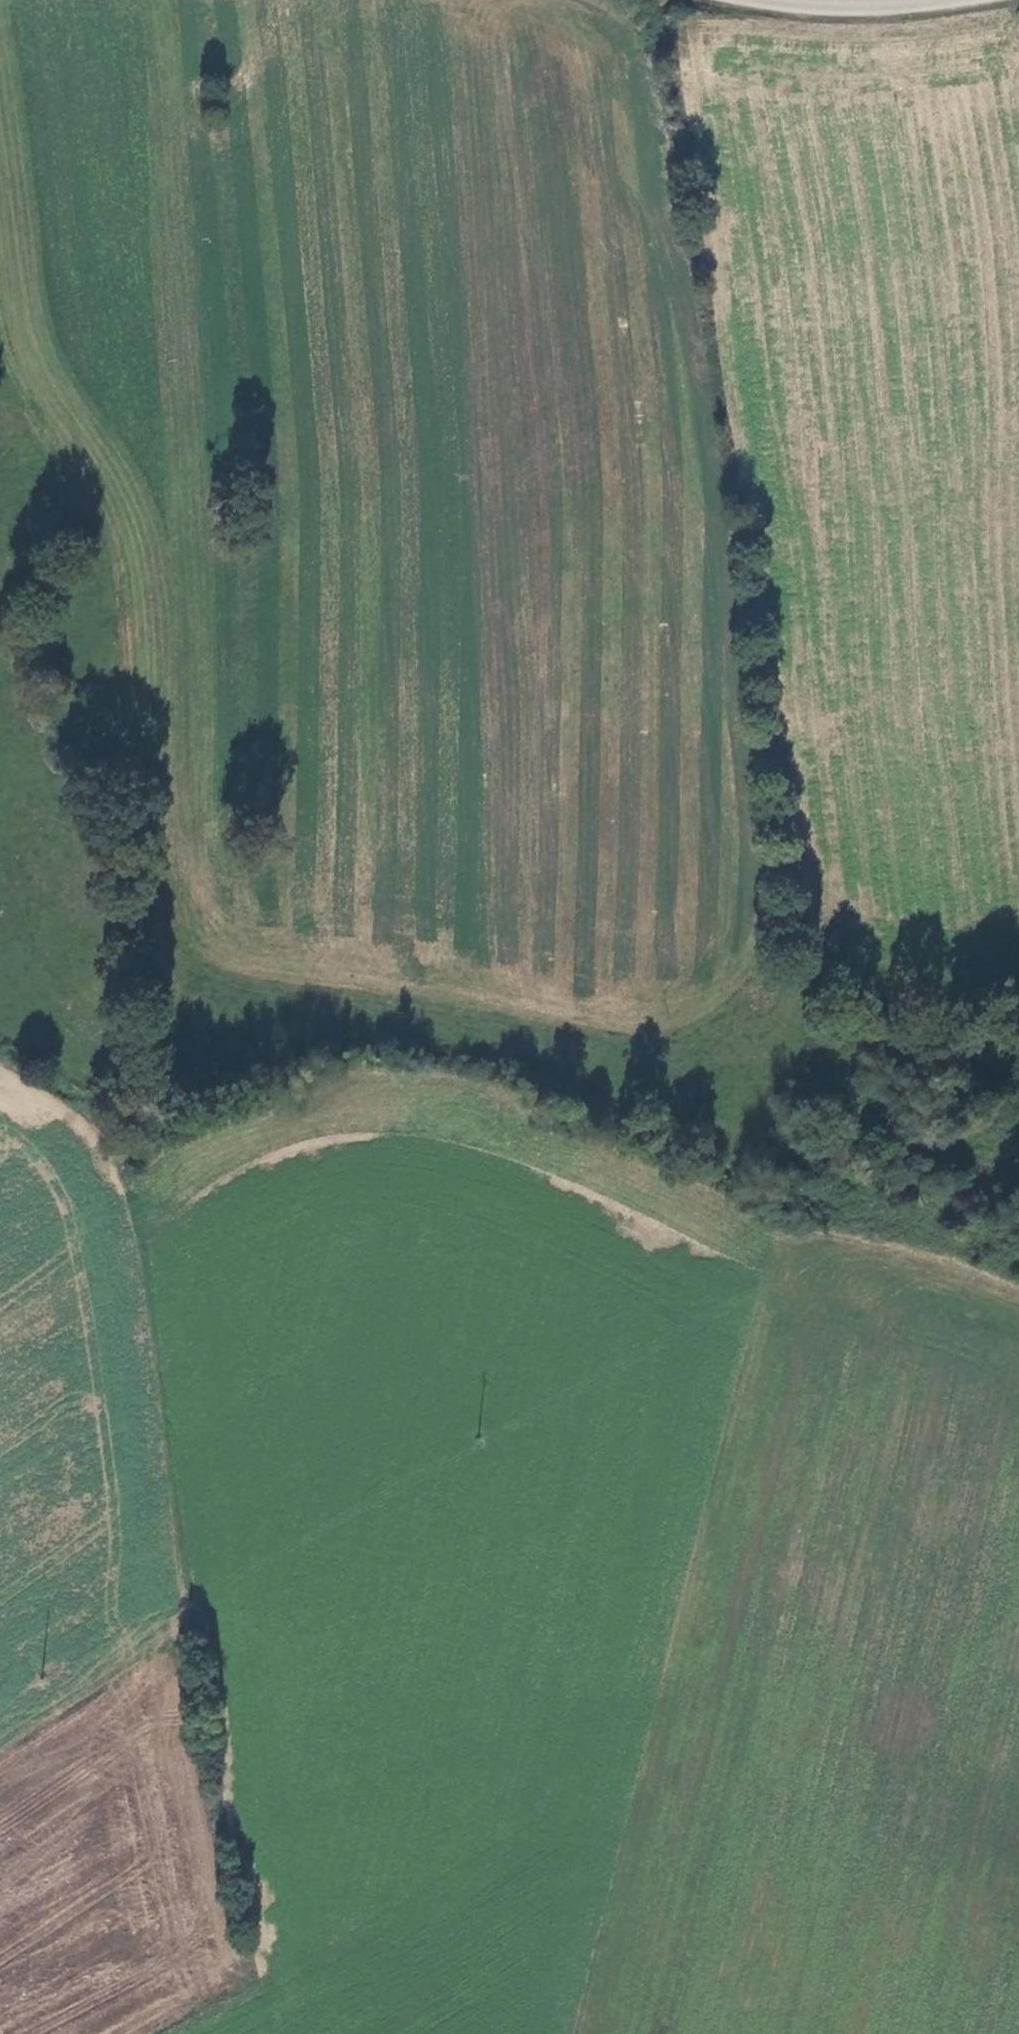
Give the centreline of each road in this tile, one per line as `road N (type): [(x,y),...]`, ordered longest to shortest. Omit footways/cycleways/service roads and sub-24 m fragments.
road 1 (tertiary): [(775,0),(830,7),(941,0)]

